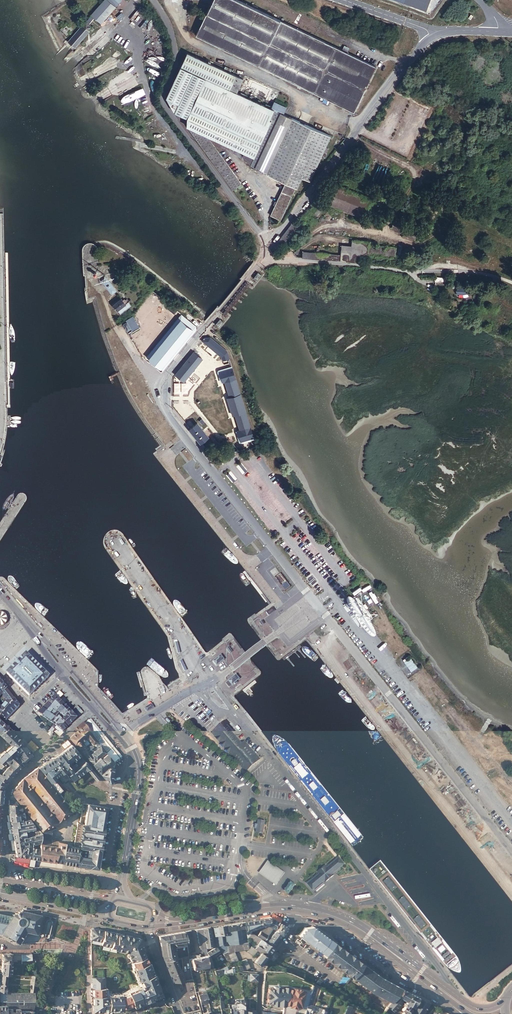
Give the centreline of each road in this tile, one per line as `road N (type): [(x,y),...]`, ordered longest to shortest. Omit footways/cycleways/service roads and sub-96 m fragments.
road 1 (unclassified): [(262,259),(165,379),(163,404),(316,602)]
road 2 (unclassified): [(316,602),(511,850)]
road 3 (unclassified): [(269,245),(162,101),(174,48),(152,0)]
road 4 (unclassified): [(431,38),(269,245)]
road 5 (secondary): [(505,1001),(473,1008),(361,926),(297,904)]
road 6 (track): [(205,329),(231,350),(259,436),(300,486)]
road 7 (unclassified): [(262,259),(396,270),(441,266)]
road 8 (secondary): [(296,912),(363,936),(448,1002)]
road 9 (secondary): [(120,734),(137,773),(121,883)]
road 10 (secondary): [(148,926),(296,912)]
road 11 (secondary): [(297,904),(172,919),(153,912)]
road 12 (unclassified): [(316,602),(212,680)]
road 13 (residential): [(41,757),(6,793),(9,865)]

